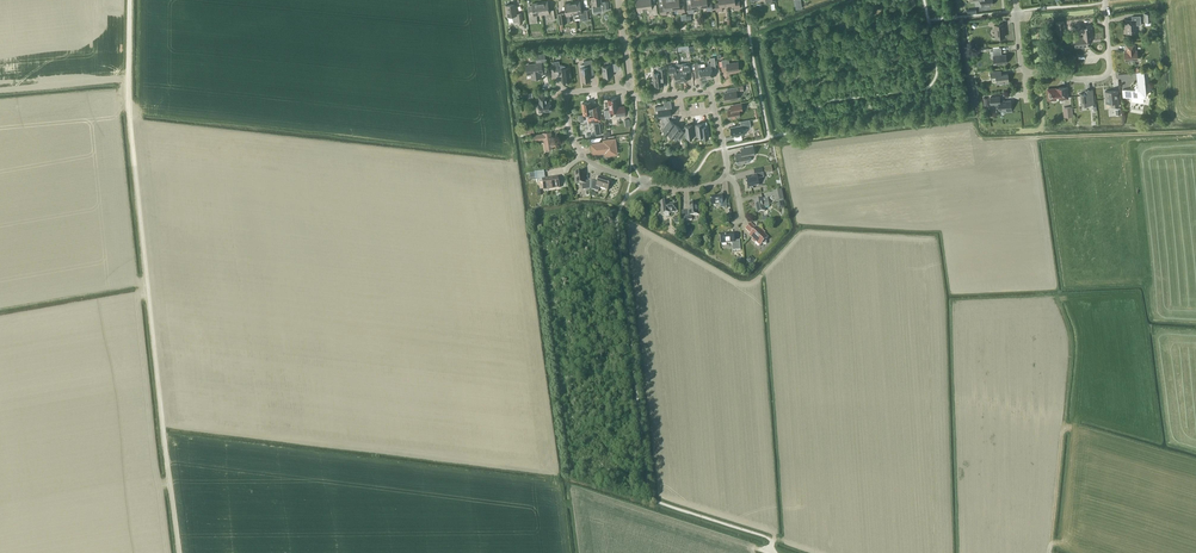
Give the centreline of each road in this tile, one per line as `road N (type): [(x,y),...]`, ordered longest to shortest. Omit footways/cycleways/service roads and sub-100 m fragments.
road 1 (residential): [(725,176),(672,189),(580,157),(566,95),(626,85)]
road 2 (residential): [(626,85),(641,99),(709,93),(725,176)]
road 3 (residential): [(1026,73),(1103,78),(1110,70),(1104,0)]
road 4 (track): [(1195,131),(1039,137)]

